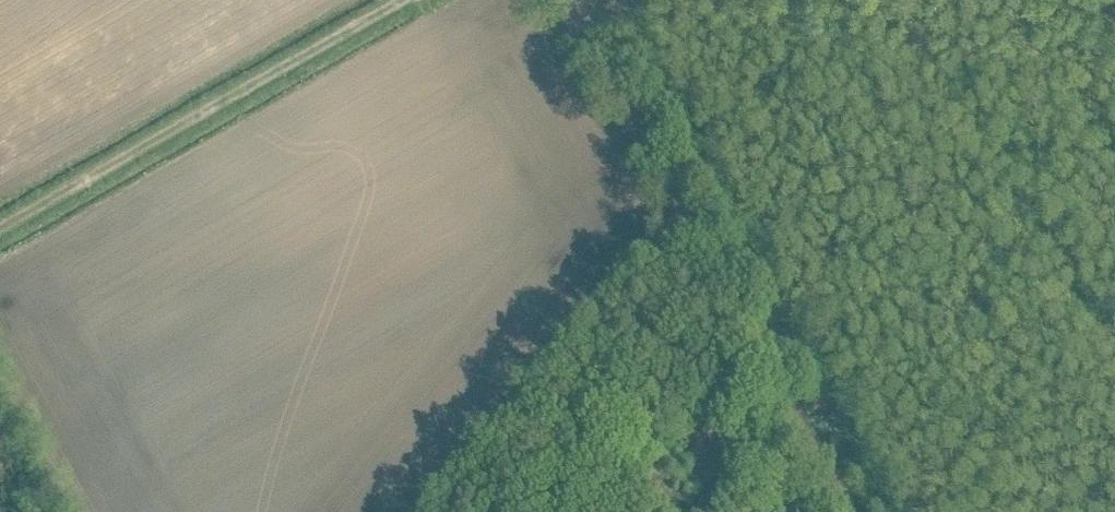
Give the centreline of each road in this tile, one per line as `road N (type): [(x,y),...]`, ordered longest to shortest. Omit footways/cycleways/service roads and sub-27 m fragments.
road 1 (tertiary): [(831,511),(550,0)]
road 2 (track): [(405,0),(0,225)]

